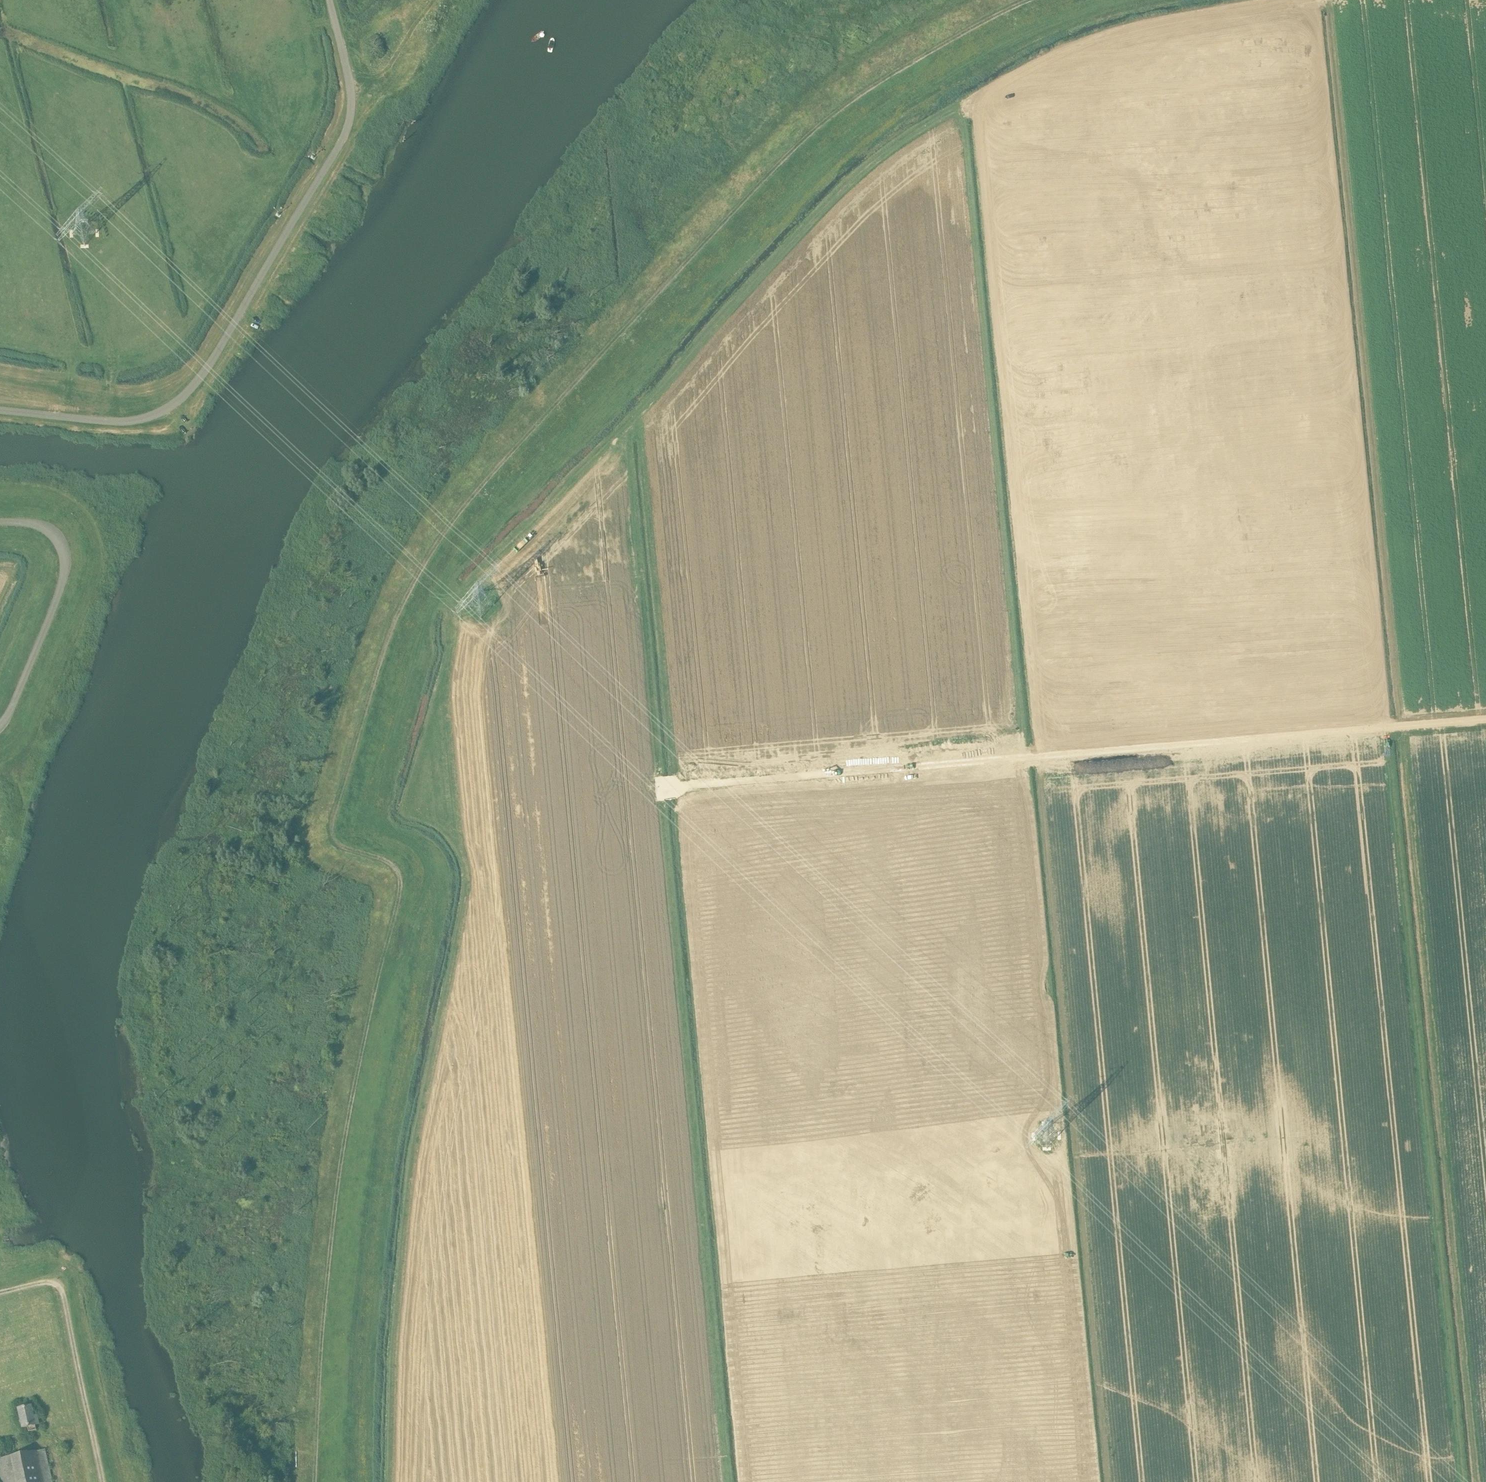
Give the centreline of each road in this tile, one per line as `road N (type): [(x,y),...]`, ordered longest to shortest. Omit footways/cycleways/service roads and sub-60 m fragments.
road 1 (track): [(1036,0),(840,107),(452,520),(396,615),(330,827),(336,842),(394,864),(402,880),(364,1032),(331,1245),(316,1481)]
road 2 (track): [(694,789),(1485,719)]
road 3 (unclassified): [(0,409),(129,422),(176,407),(200,382),(344,138),(352,108),(329,0)]
road 4 (unclassified): [(0,520),(51,528),(66,571),(0,724)]

